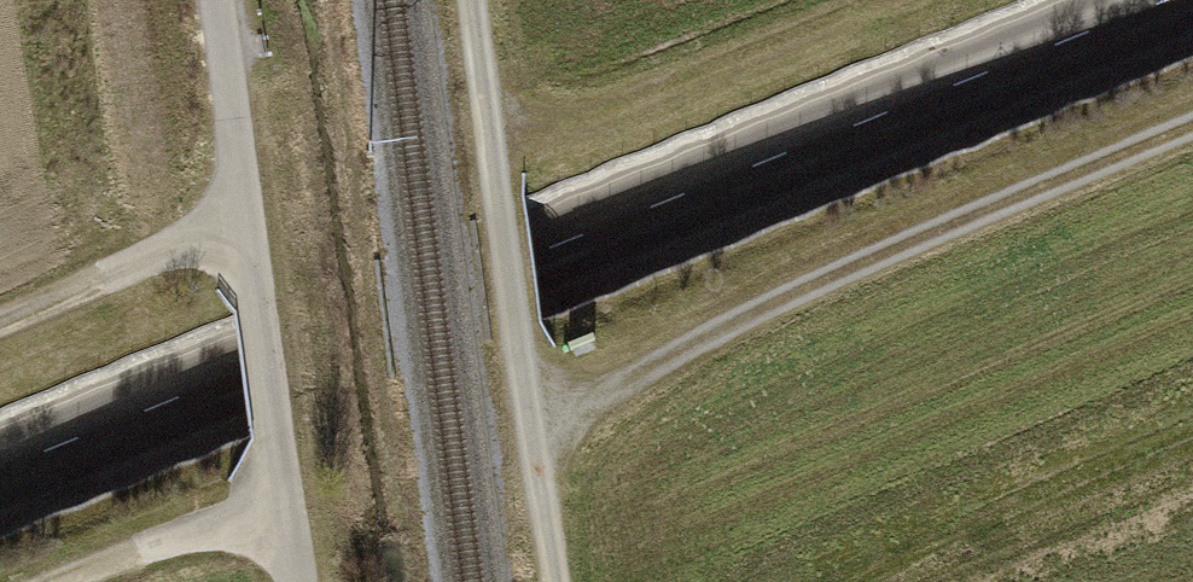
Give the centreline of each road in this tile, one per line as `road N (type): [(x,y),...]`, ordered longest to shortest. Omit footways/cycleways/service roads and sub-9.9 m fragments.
road 1 (tertiary): [(1176,0),(0,466)]
road 2 (track): [(538,431),(822,280),(1192,126)]
road 3 (track): [(474,0),(560,581)]
road 4 (track): [(496,149),(874,0)]
road 5 (track): [(0,318),(246,227)]
road 6 (track): [(74,581),(285,499)]

